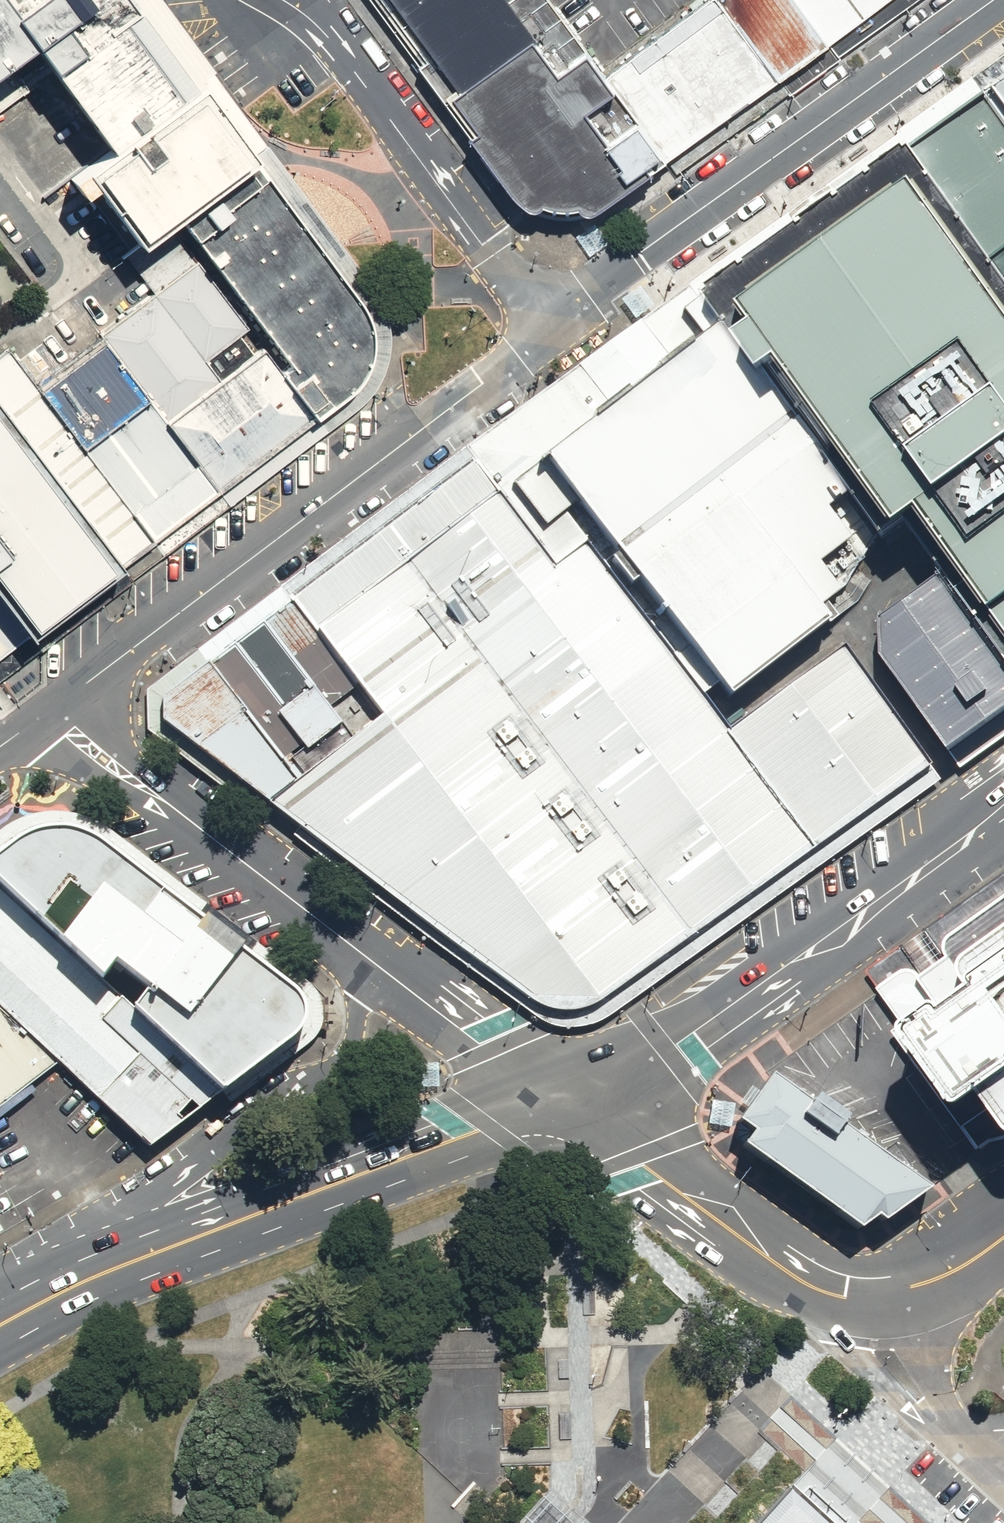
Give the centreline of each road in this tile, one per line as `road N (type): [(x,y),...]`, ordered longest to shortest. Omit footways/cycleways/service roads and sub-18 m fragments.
road 1 (secondary): [(549,323),(480,385),(52,707)]
road 2 (secondary): [(993,0),(549,323)]
road 3 (secondary): [(1003,807),(669,1053),(556,1114)]
road 4 (secondary): [(49,1294),(389,1162),(556,1114)]
road 5 (unclassified): [(49,1294),(158,1197),(342,1059),(357,1023),(349,943)]
road 6 (tertiary): [(549,323),(330,41),(280,0)]
road 7 (unclassified): [(349,943),(52,707)]
road 8 (secondary): [(875,1294),(811,1285),(556,1114)]
road 9 (unclassified): [(556,1114),(349,943)]
road 10 (unclassified): [(1003,1485),(912,1390),(885,1350),(875,1294)]
road 11 (secondary): [(1003,1236),(938,1278),(875,1294)]

